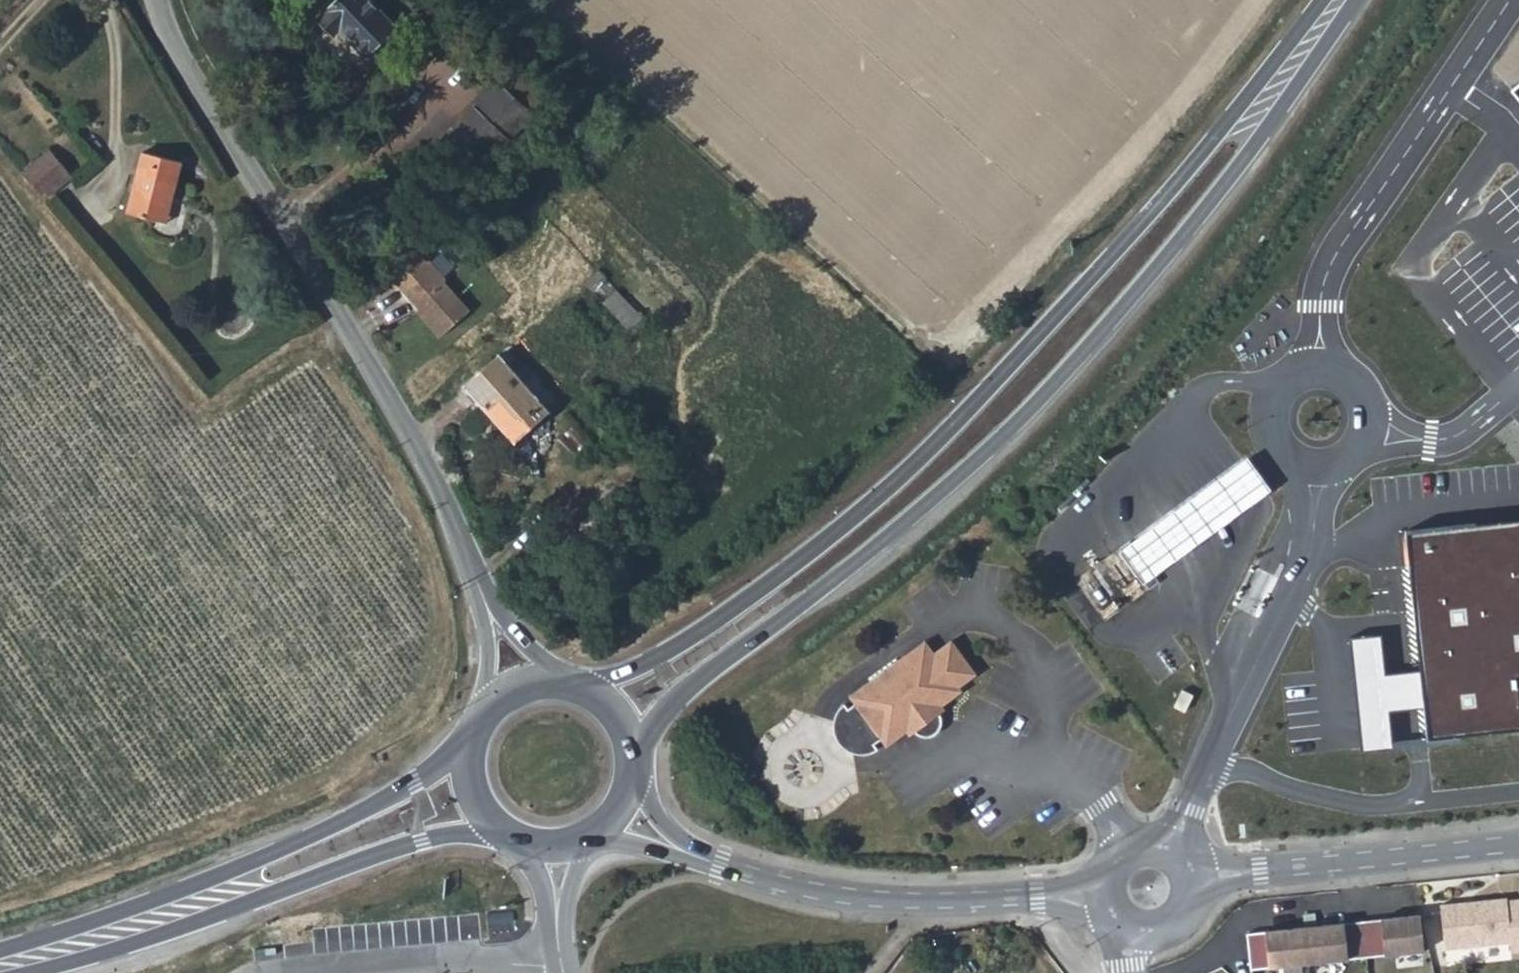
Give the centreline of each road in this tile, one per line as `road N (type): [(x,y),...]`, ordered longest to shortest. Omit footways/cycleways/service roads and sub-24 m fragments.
road 1 (secondary): [(633,751),(668,705),(928,503),(1030,410),(1253,148),(1345,0)]
road 2 (secondary): [(1322,0),(1118,248),(890,487),(779,577),(666,652),(582,688)]
road 3 (unclassified): [(153,0),(180,60),(423,456),(479,581)]
road 4 (unclassified): [(1314,366),(1329,264),(1506,0)]
road 5 (unclassified): [(1169,842),(1301,564),(1314,462)]
road 6 (tertiary): [(721,865),(808,889),(902,902),(1100,889)]
road 7 (secondary): [(472,747),(149,919)]
road 8 (secondary): [(149,919),(496,825)]
road 9 (tertiary): [(1198,876),(1518,841)]
road 10 (secondary): [(0,961),(149,919)]
road 11 (unclassified): [(1314,366),(1276,384),(1267,425),(1293,458),(1314,462)]
road 12 (unclassified): [(1314,462),(1335,458),(1361,425),(1352,384),(1314,366)]
road 13 (unclassified): [(479,581),(491,711)]
road 14 (unclassified): [(561,682),(479,581)]
road 15 (tertiary): [(598,832),(721,865)]
road 16 (tertiary): [(721,865),(673,835),(633,778)]

